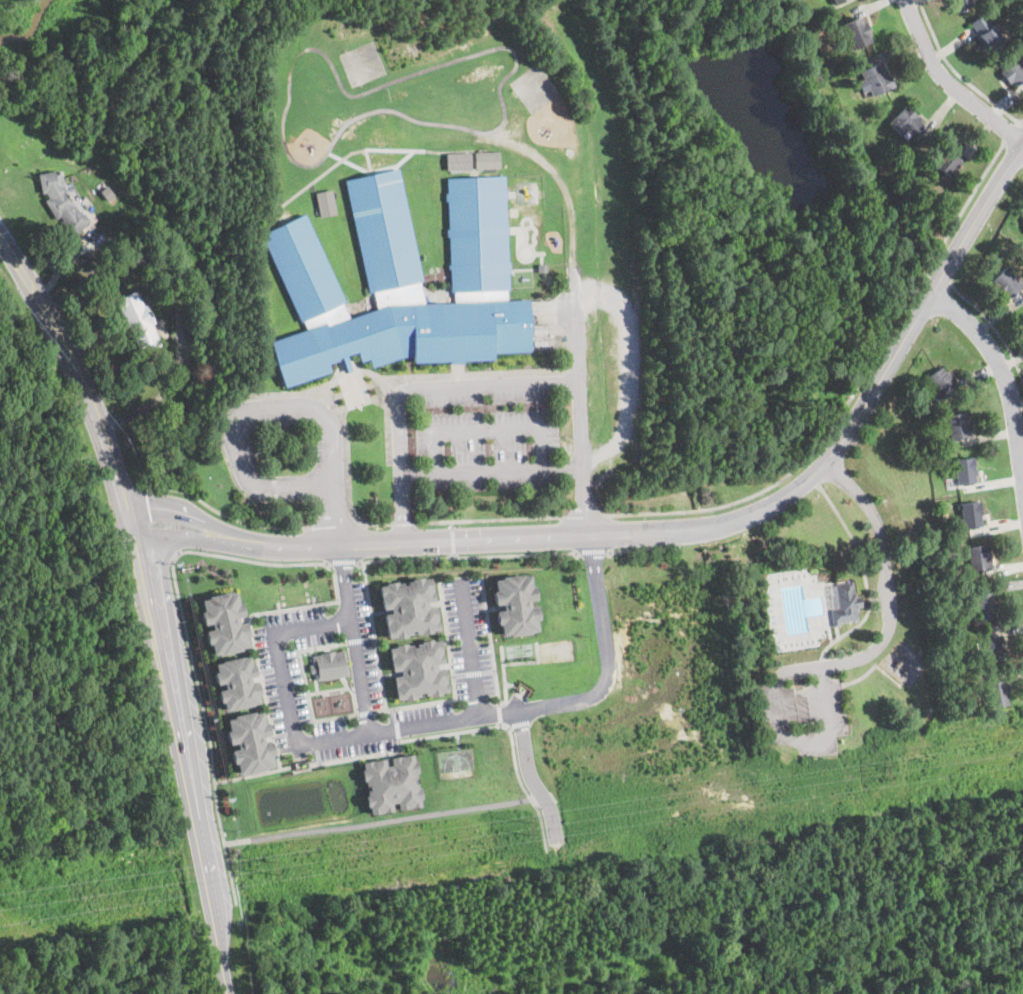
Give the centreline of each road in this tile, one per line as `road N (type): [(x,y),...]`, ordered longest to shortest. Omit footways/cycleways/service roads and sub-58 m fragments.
road 1 (residential): [(132,523),(184,515),(241,541),(311,547),(727,524),(778,502),(827,465),(1022,144)]
road 2 (residential): [(230,993),(148,591),(103,427),(0,237)]
road 3 (residential): [(931,292),(984,342),(1006,381),(1022,491)]
road 4 (residential): [(1022,141),(945,81),(904,0)]

